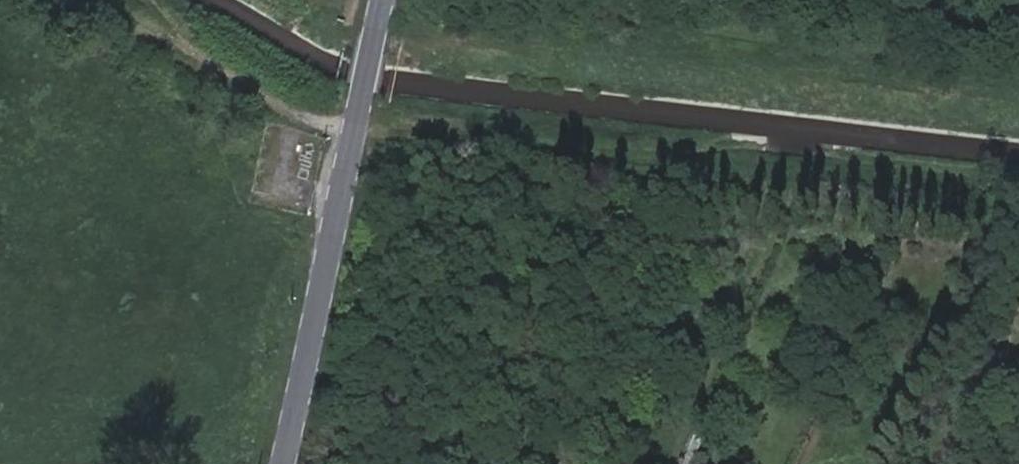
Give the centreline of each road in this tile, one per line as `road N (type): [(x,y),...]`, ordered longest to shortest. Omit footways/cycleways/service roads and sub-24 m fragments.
road 1 (residential): [(384,0),(282,463)]

